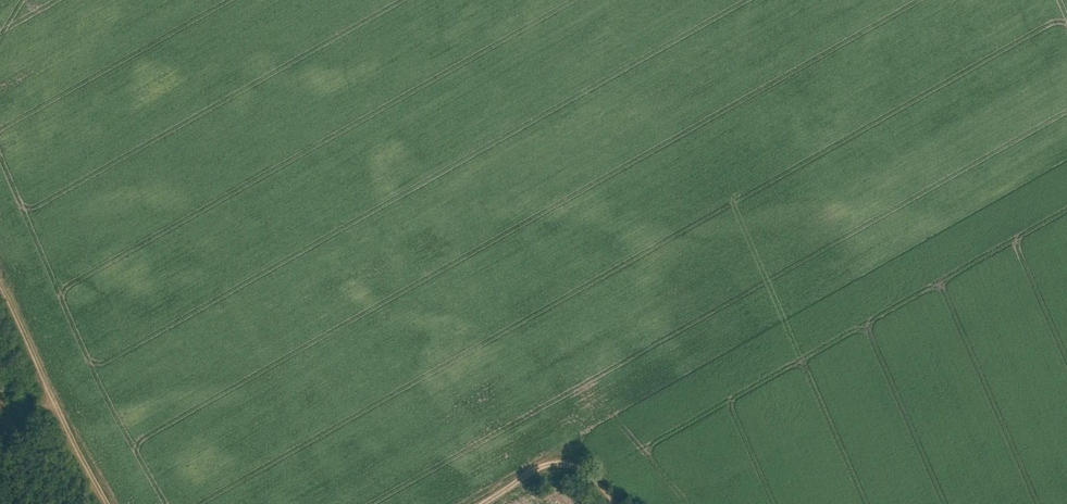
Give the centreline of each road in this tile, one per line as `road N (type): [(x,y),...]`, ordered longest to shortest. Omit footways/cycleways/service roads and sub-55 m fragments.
road 1 (track): [(104,503),(0,286)]
road 2 (track): [(613,503),(580,469),(555,462),(479,503)]

